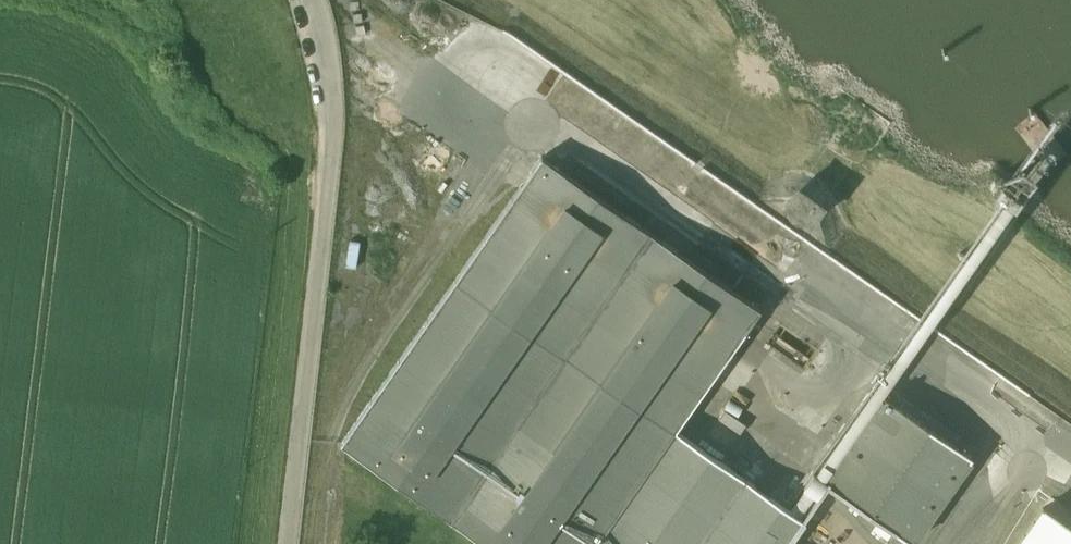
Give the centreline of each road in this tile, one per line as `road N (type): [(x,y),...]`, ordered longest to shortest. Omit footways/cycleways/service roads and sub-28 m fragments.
road 1 (unclassified): [(316,0),(334,141),(288,543)]

